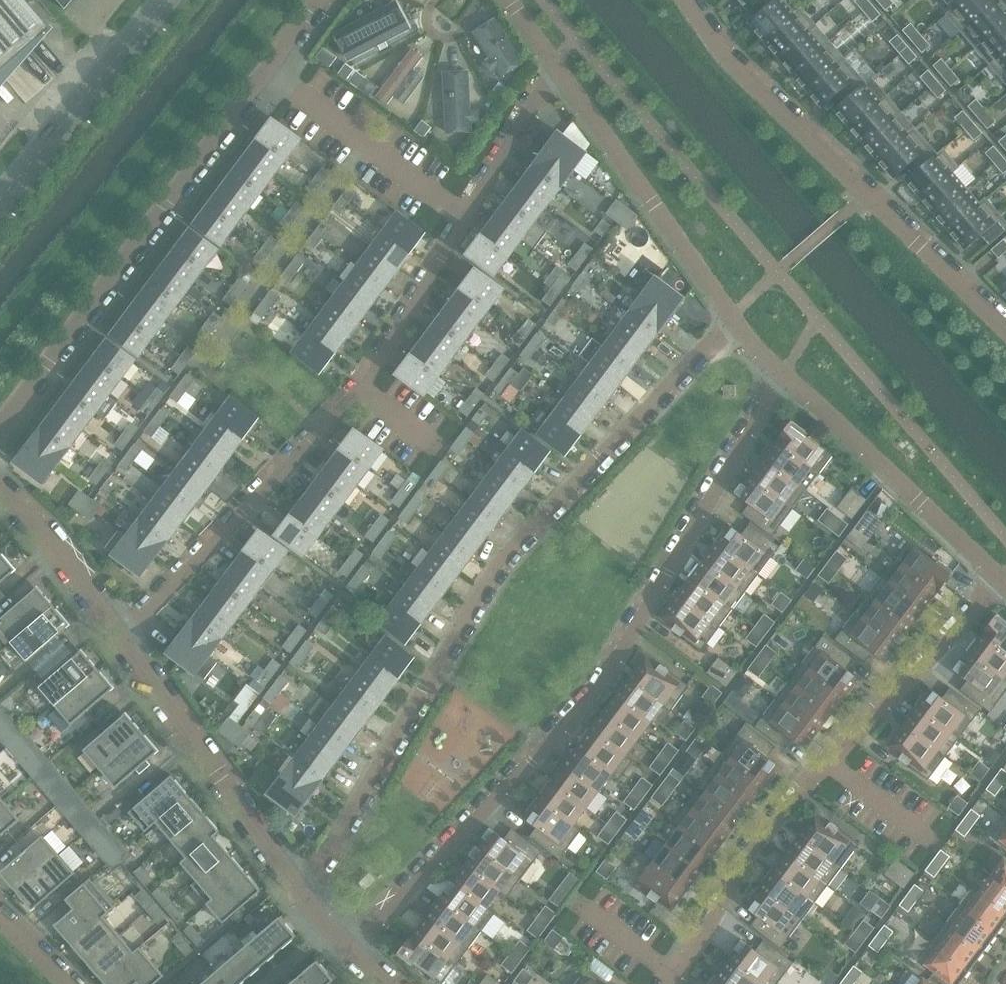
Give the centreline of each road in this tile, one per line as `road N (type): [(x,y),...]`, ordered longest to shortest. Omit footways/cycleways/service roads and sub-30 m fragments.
road 1 (residential): [(349,952),(589,701),(784,374)]
road 2 (residential): [(554,64),(363,390),(120,640)]
road 3 (residential): [(733,317),(503,559),(325,857),(293,881)]
road 4 (residential): [(0,425),(320,0)]
road 5 (residential): [(1000,579),(783,813),(674,983)]
road 6 (residential): [(1005,331),(723,56),(684,0)]
road 7 (residential): [(733,317),(554,64)]
road 8 (residential): [(1000,579),(784,374)]
road 9 (residential): [(293,881),(120,640)]
road 10 (unclassified): [(0,199),(165,0)]
road 11 (residential): [(120,640),(57,543),(0,489)]

